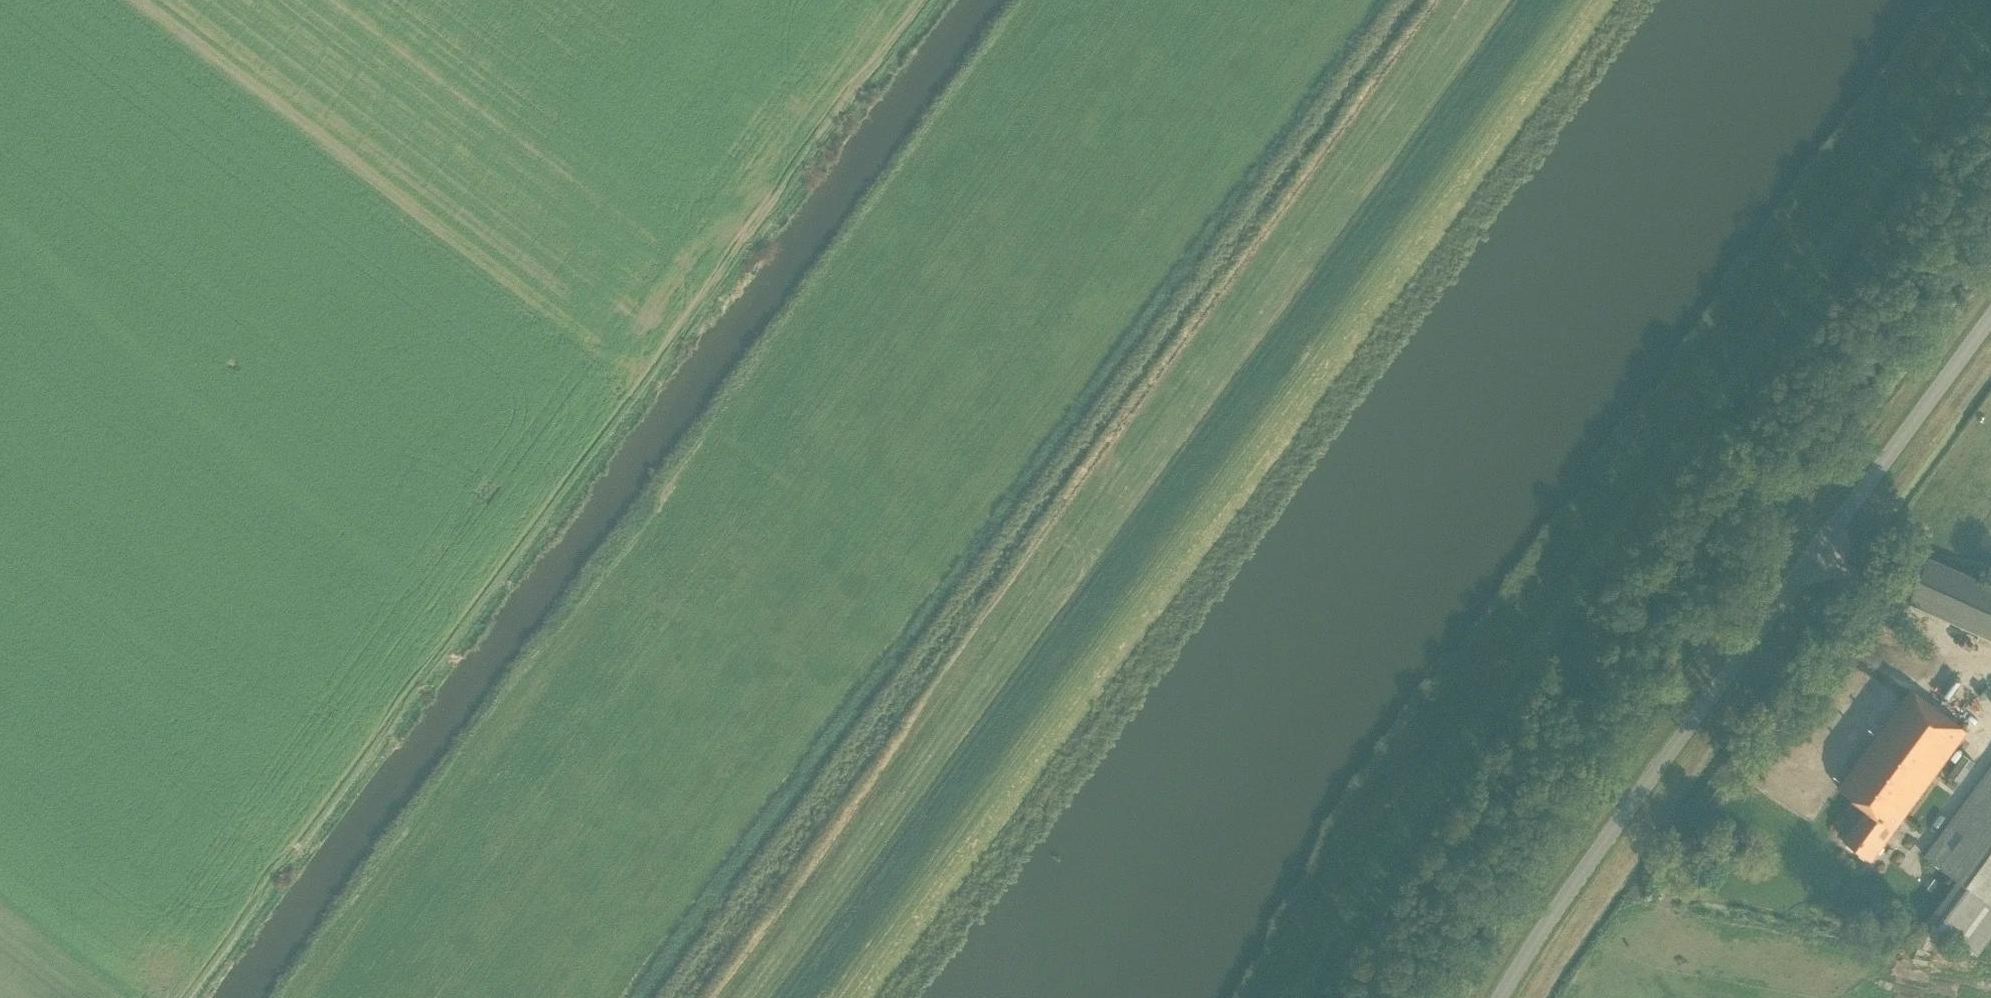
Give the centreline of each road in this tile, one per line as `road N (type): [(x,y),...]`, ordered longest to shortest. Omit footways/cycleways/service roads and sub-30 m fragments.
road 1 (unclassified): [(1497,997),(1702,695),(1990,305)]

